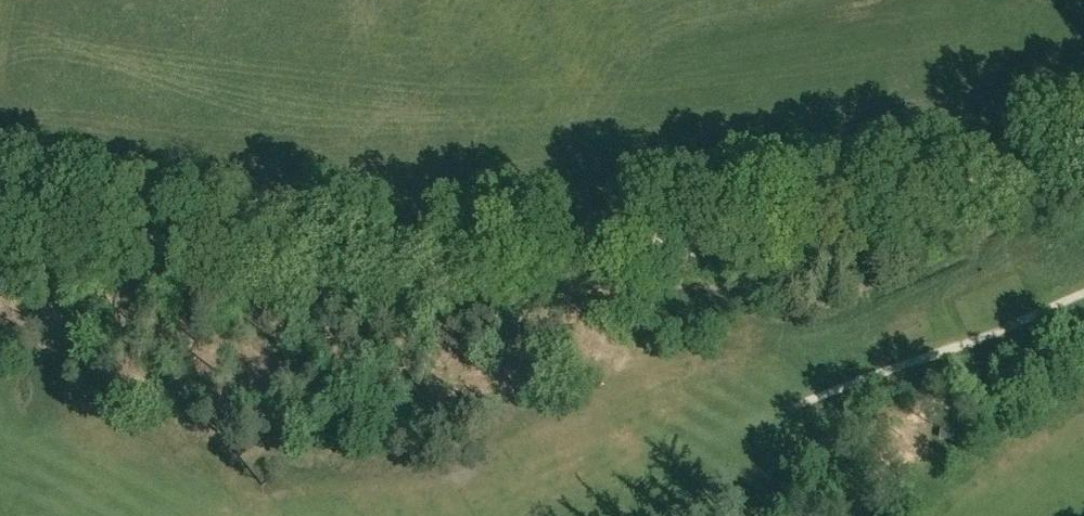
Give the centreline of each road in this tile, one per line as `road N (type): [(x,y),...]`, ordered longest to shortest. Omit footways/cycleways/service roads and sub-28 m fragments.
road 1 (track): [(0,221),(199,245),(458,254),(723,231),(1083,151)]

